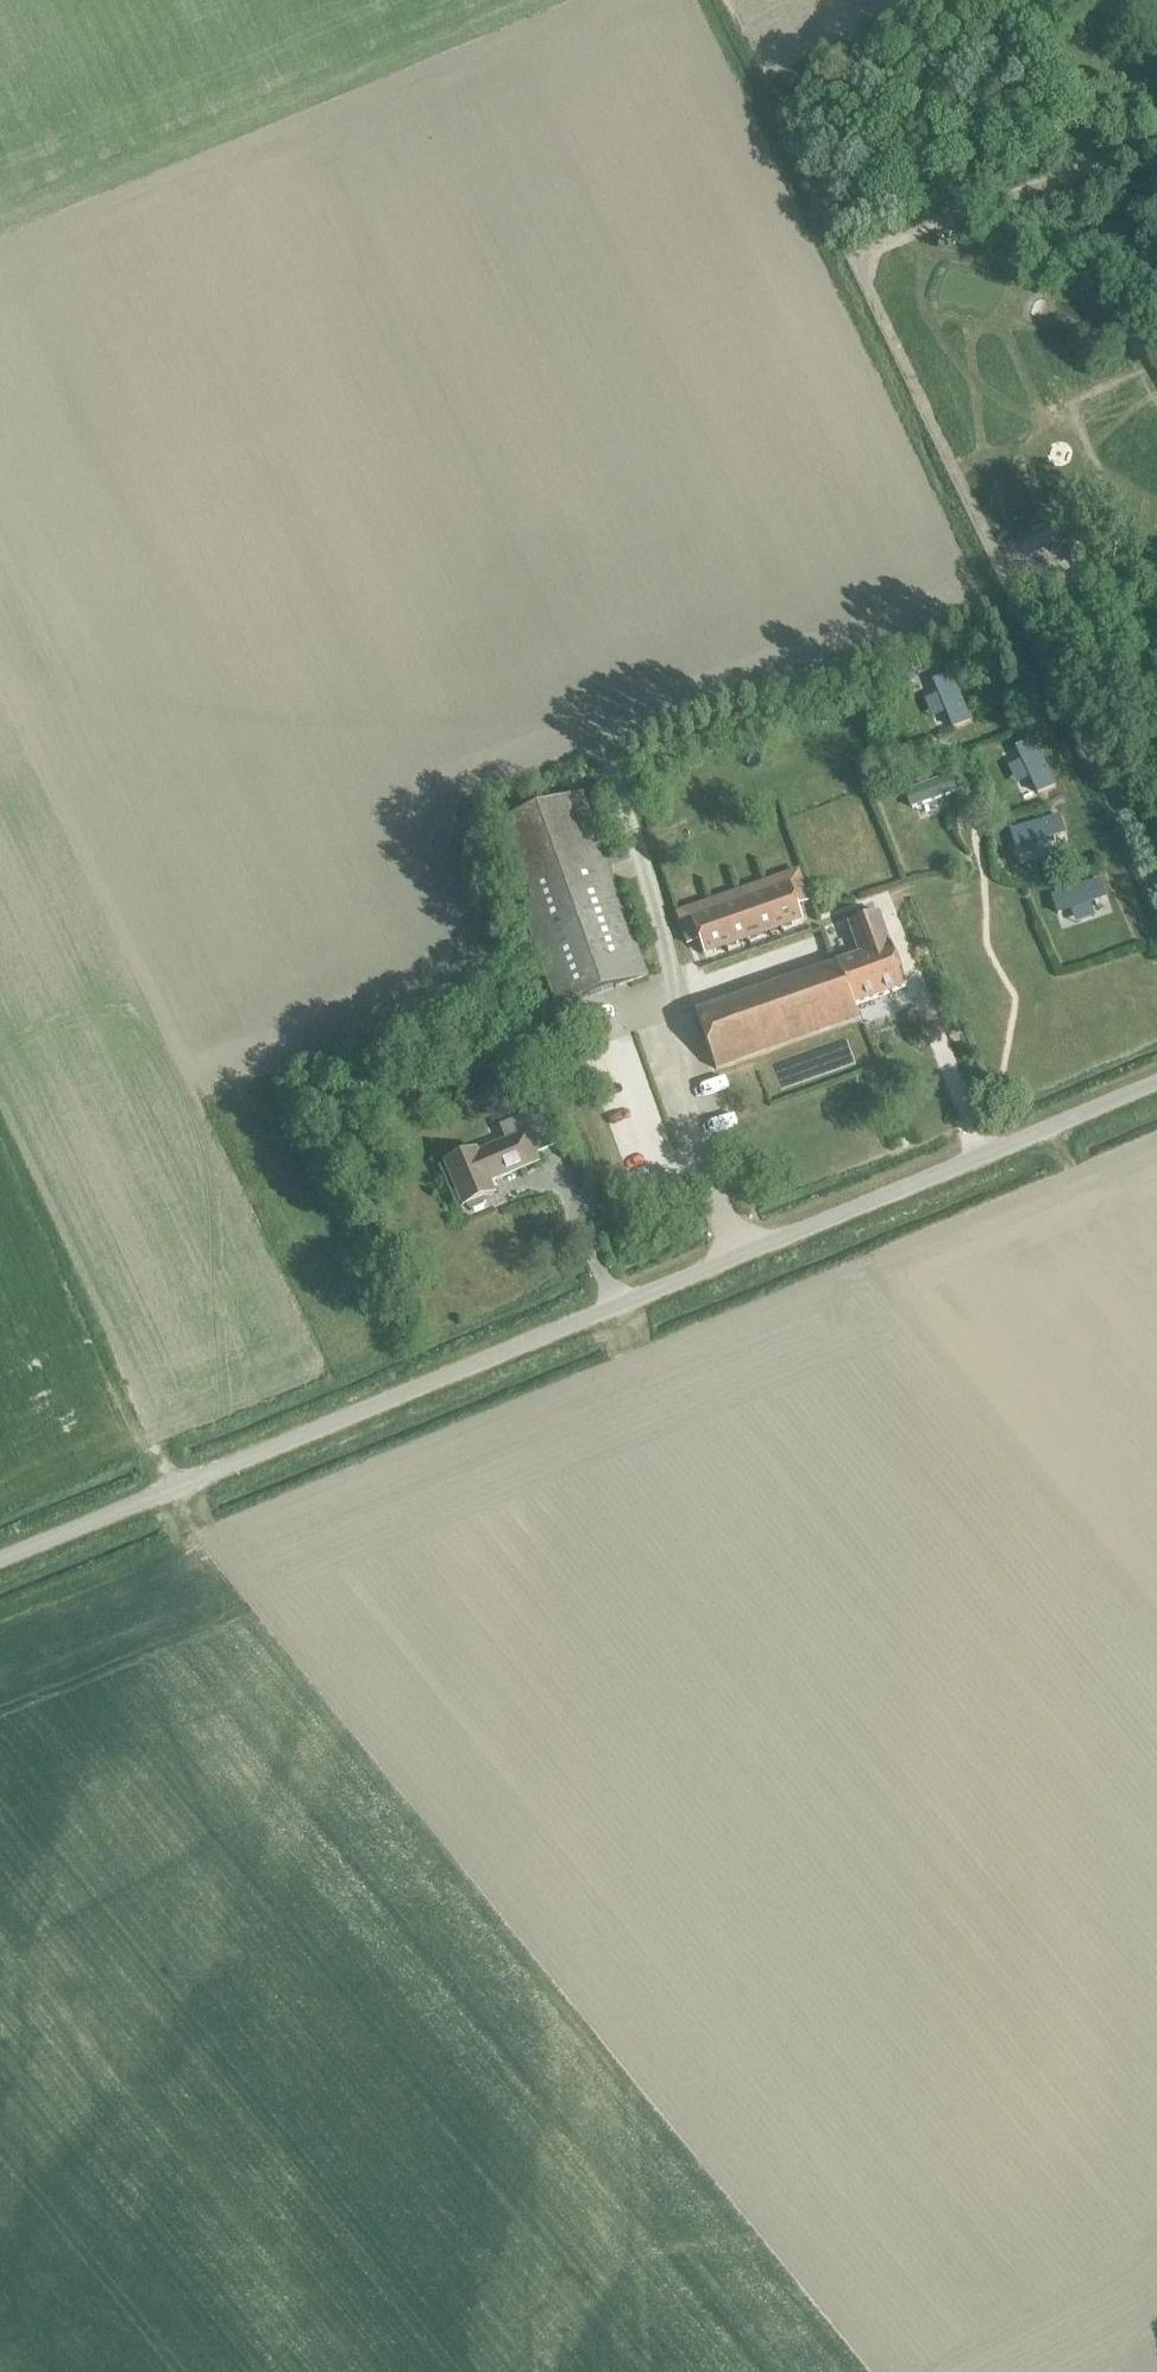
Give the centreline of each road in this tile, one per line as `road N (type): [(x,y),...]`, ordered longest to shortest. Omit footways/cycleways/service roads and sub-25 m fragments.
road 1 (unclassified): [(0,1559),(1156,1083)]

